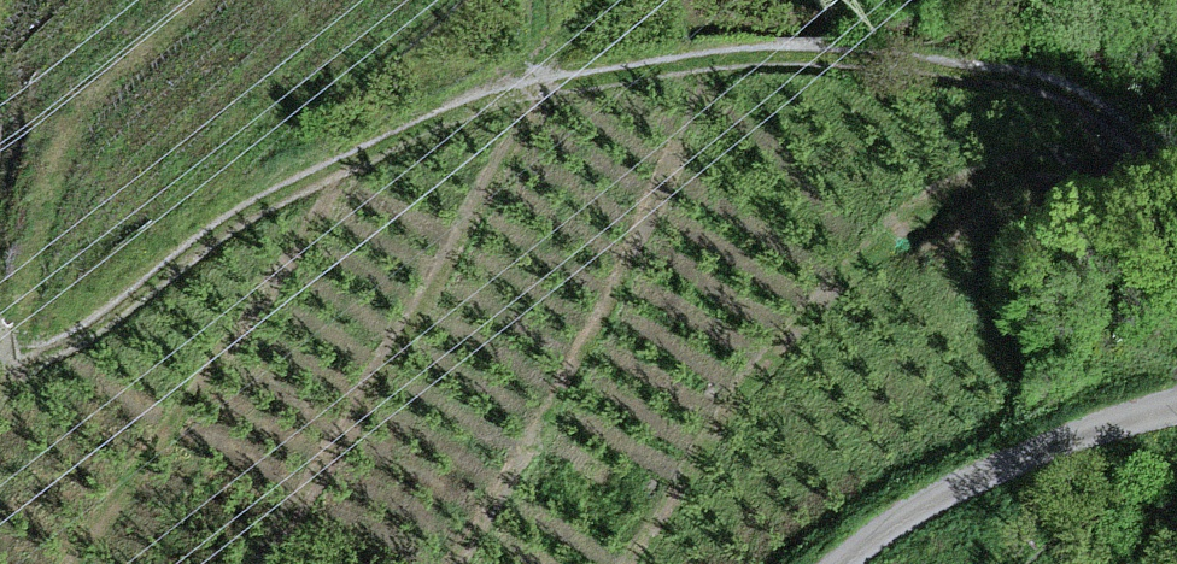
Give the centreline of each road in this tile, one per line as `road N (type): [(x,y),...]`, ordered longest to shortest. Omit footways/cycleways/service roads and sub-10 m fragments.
road 1 (track): [(0,339),(32,358),(216,234),(373,150),(531,87),(775,52),(1034,85),(1117,128)]
road 2 (track): [(869,563),(939,510),(1176,416)]

